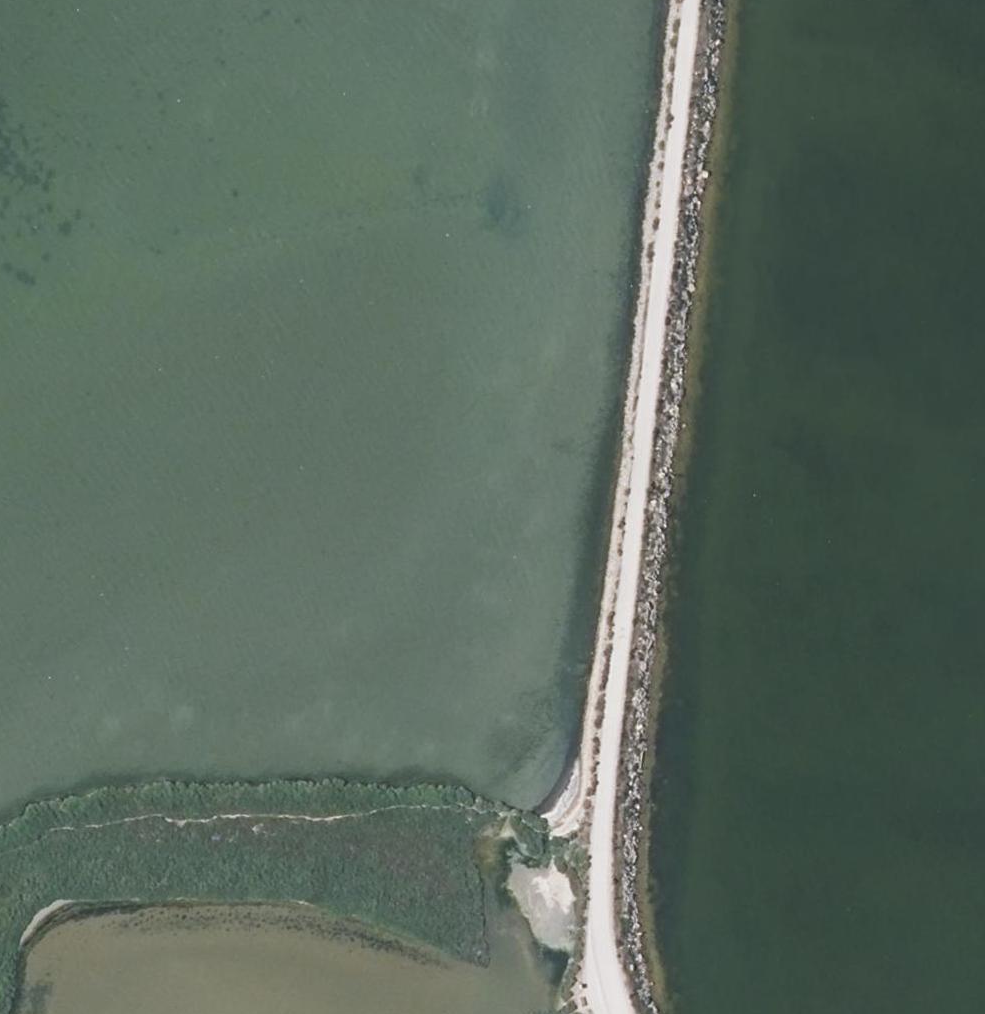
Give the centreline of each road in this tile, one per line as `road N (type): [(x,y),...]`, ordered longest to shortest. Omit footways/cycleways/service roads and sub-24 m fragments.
road 1 (unclassified): [(613,1013),(601,948),(603,840),(687,0)]

